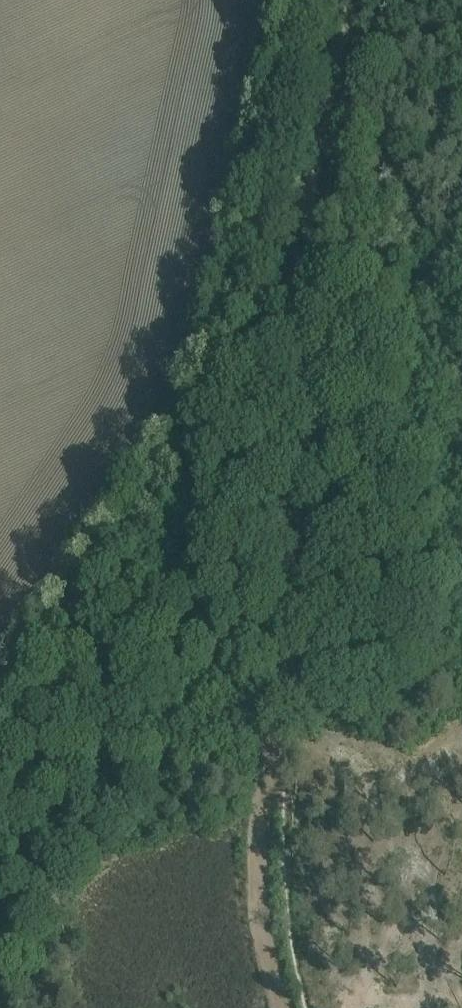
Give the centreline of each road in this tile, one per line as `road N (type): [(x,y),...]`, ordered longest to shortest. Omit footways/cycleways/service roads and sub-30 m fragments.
road 1 (track): [(280,1007),(259,860),(301,274)]
road 2 (track): [(301,274),(0,720)]
road 3 (track): [(290,705),(67,719),(0,742)]
road 4 (track): [(301,274),(320,100),(350,0)]

